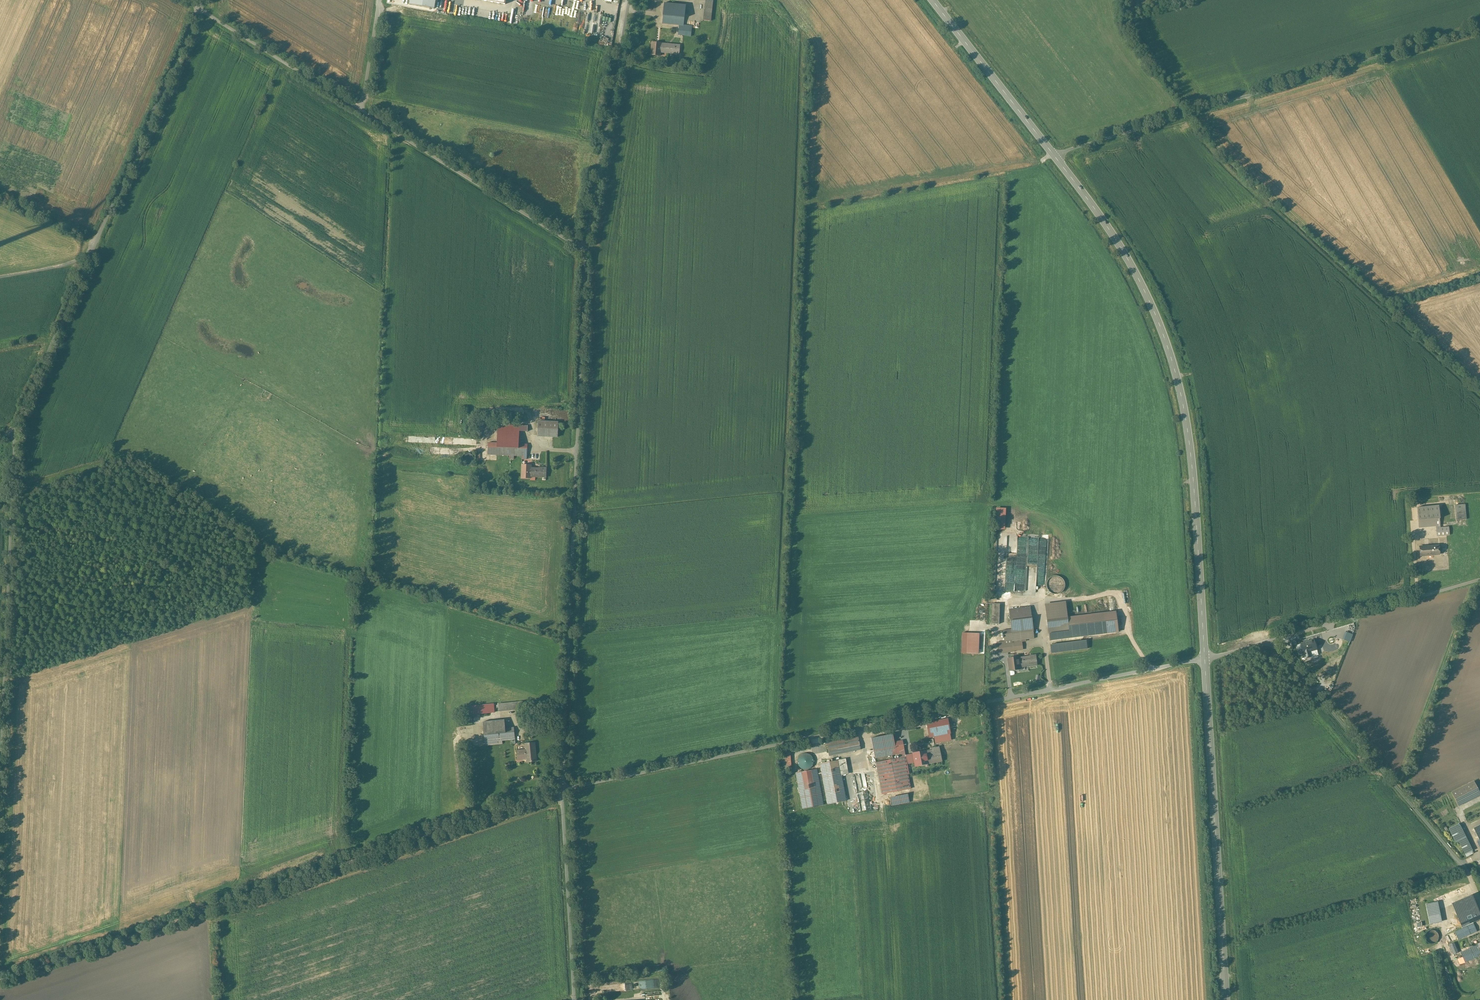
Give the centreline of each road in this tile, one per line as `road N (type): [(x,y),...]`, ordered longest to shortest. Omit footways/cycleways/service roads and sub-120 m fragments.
road 1 (unclassified): [(562,790),(1204,659)]
road 2 (unclassified): [(562,790),(0,982)]
road 3 (unclassified): [(584,246),(562,790)]
road 4 (secondary): [(1204,659),(1190,453),(1170,354),(1126,257),(1055,157)]
road 5 (unclassified): [(198,8),(14,432)]
road 6 (unclassified): [(1055,157),(1479,27)]
road 7 (unclassified): [(0,779),(14,432)]
road 8 (secondary): [(1226,999),(1204,659)]
road 9 (track): [(1268,641),(1468,873)]
road 10 (unclassified): [(1204,659),(1479,579)]
road 11 (unclassified): [(361,111),(584,246)]
road 12 (unclassified): [(627,0),(584,246)]
road 13 (unclassified): [(562,790),(574,999)]
road 14 (secondary): [(1055,157),(932,0)]
road 15 (unclassified): [(198,8),(361,111)]

